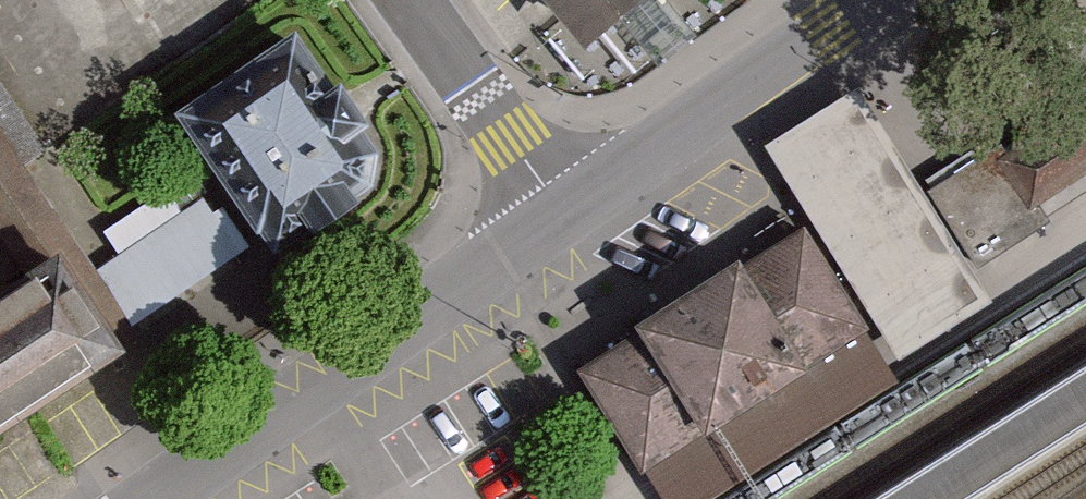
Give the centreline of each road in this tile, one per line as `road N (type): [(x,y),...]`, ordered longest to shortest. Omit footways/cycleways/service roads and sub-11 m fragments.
road 1 (residential): [(564,212),(156,498)]
road 2 (residential): [(871,0),(564,212)]
road 3 (residential): [(564,212),(409,0)]

